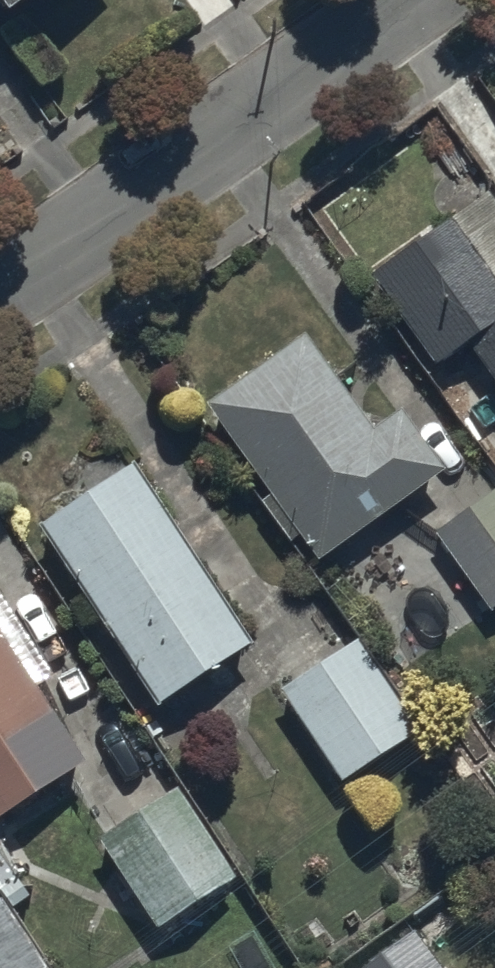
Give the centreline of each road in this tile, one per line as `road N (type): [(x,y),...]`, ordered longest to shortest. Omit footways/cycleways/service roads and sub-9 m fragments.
road 1 (residential): [(0,289),(406,0)]

